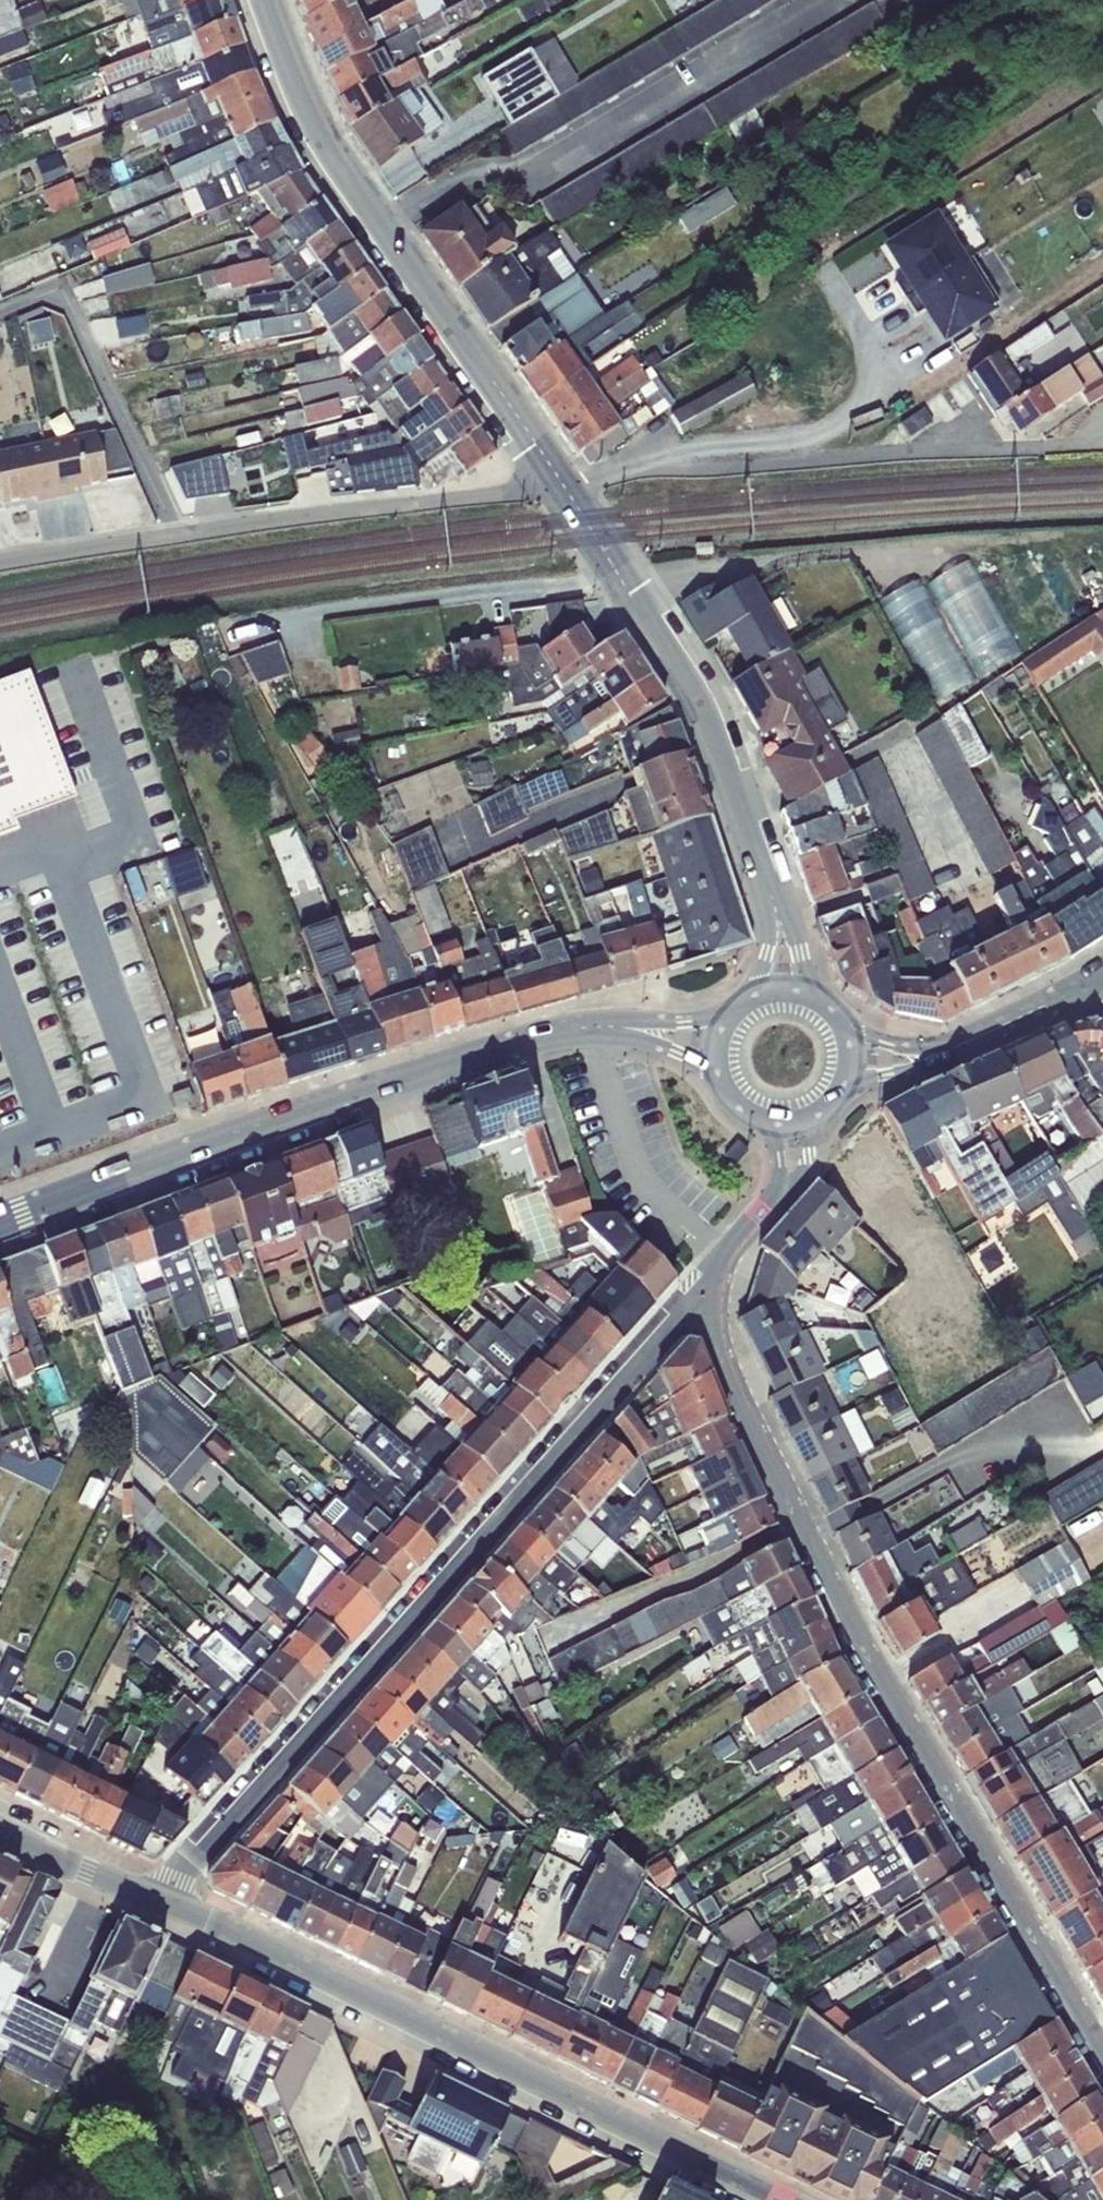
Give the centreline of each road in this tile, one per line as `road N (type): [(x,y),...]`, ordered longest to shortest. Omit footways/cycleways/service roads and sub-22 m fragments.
road 1 (secondary): [(698,1288),(737,1390),(924,1762),(1102,2062)]
road 2 (residential): [(698,1288),(160,1904)]
road 3 (tertiary): [(780,2199),(160,1904)]
road 4 (secondary): [(0,1224),(528,1040),(604,1026)]
road 5 (secondary): [(263,0),(308,113),(553,476)]
road 6 (residential): [(553,476),(1043,446)]
road 7 (secondary): [(553,476),(711,715),(750,802),(775,906)]
road 8 (residential): [(553,476),(174,531)]
road 9 (residential): [(174,531),(61,287),(0,311)]
road 10 (tertiary): [(160,1904),(0,1824)]
road 11 (residential): [(174,531),(0,560)]
road 12 (secondary): [(1099,974),(951,1049)]
road 13 (secondary): [(604,1026),(727,1072)]
road 14 (secondary): [(735,1023),(604,1026)]
road 15 (secondary): [(698,1288),(781,1190)]

